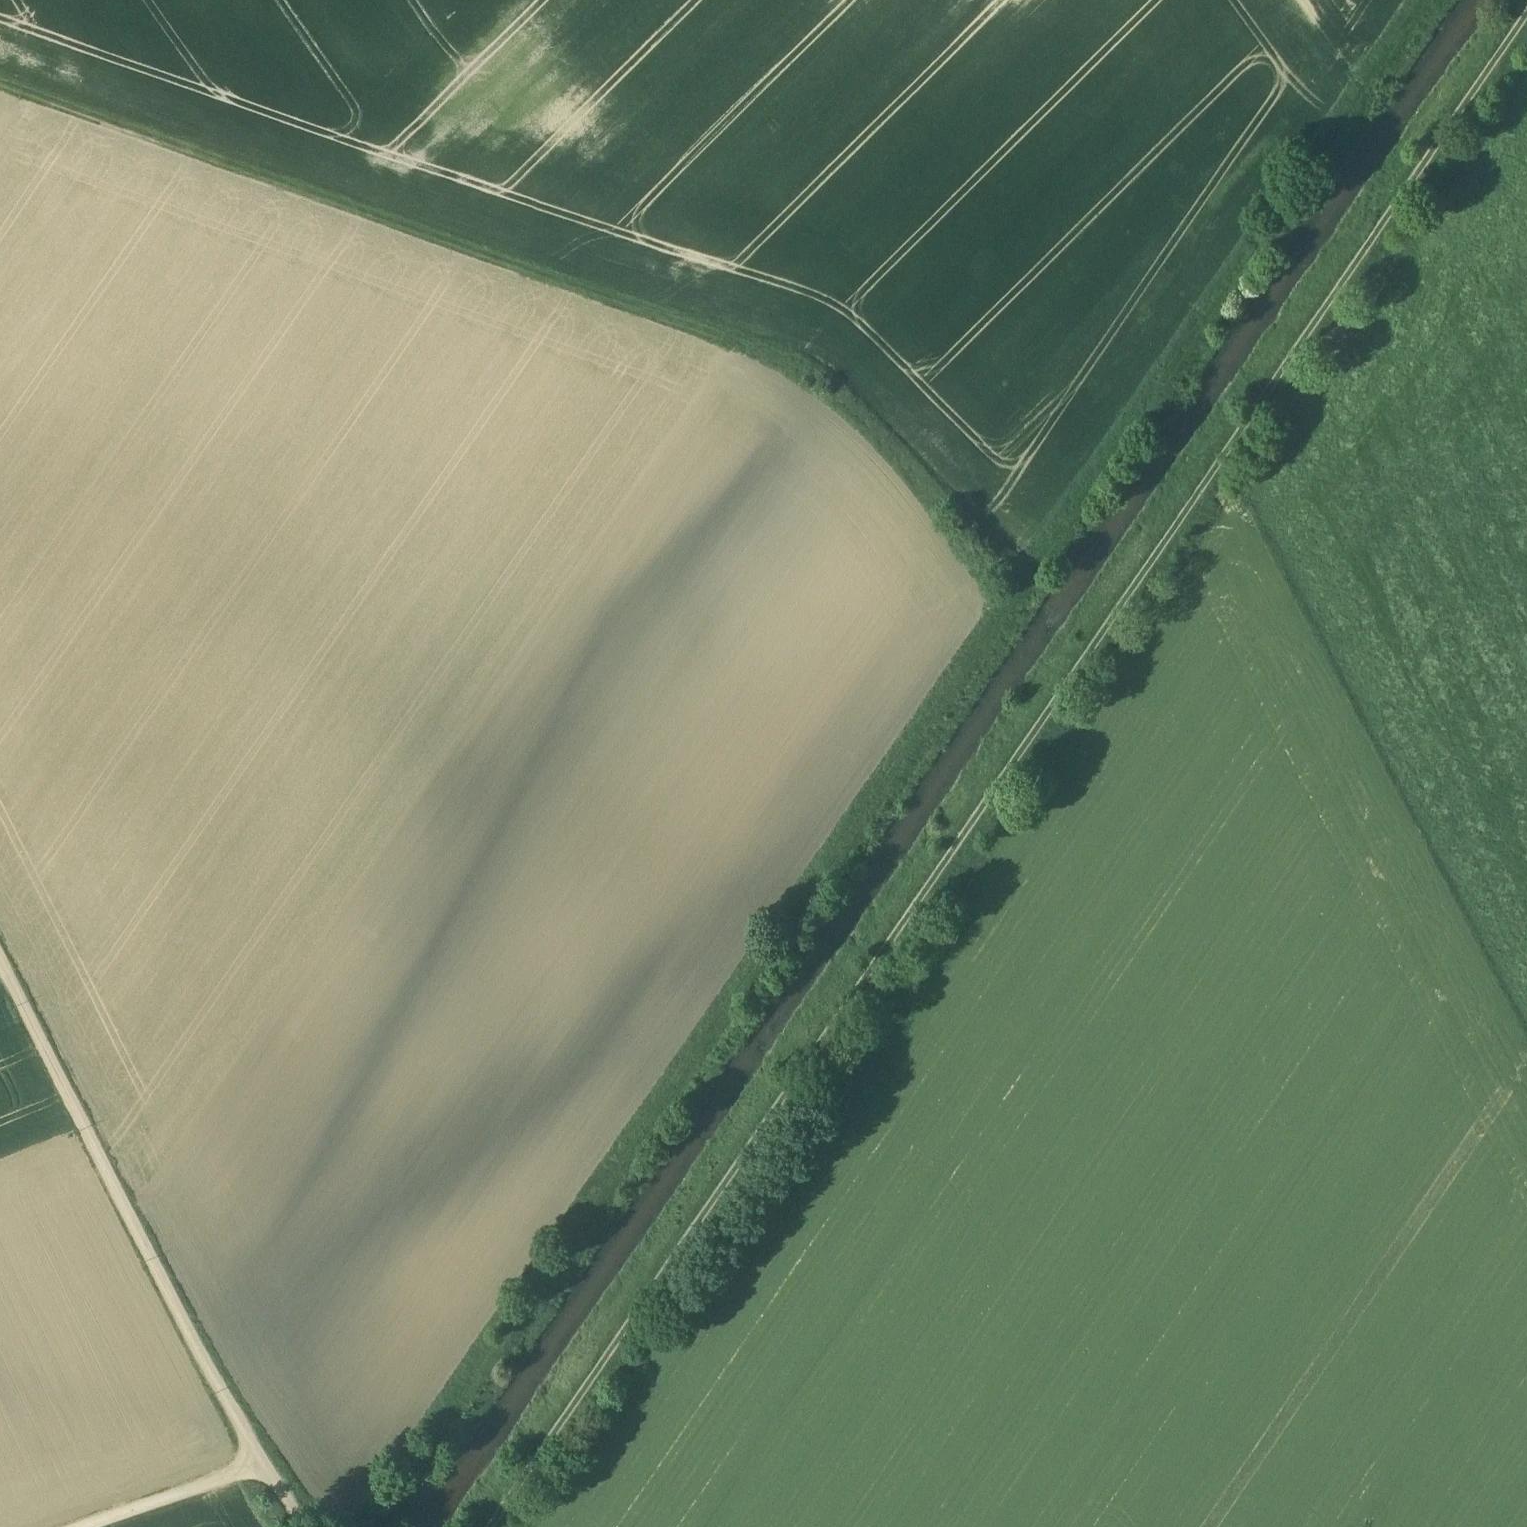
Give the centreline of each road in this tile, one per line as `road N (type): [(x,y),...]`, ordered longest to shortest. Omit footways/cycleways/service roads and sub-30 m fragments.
road 1 (track): [(1526,19),(511,1526)]
road 2 (track): [(999,598),(880,446),(800,379),(0,93)]
road 3 (track): [(0,958),(261,1475),(304,1526)]
road 4 (track): [(261,1475),(112,1526)]

